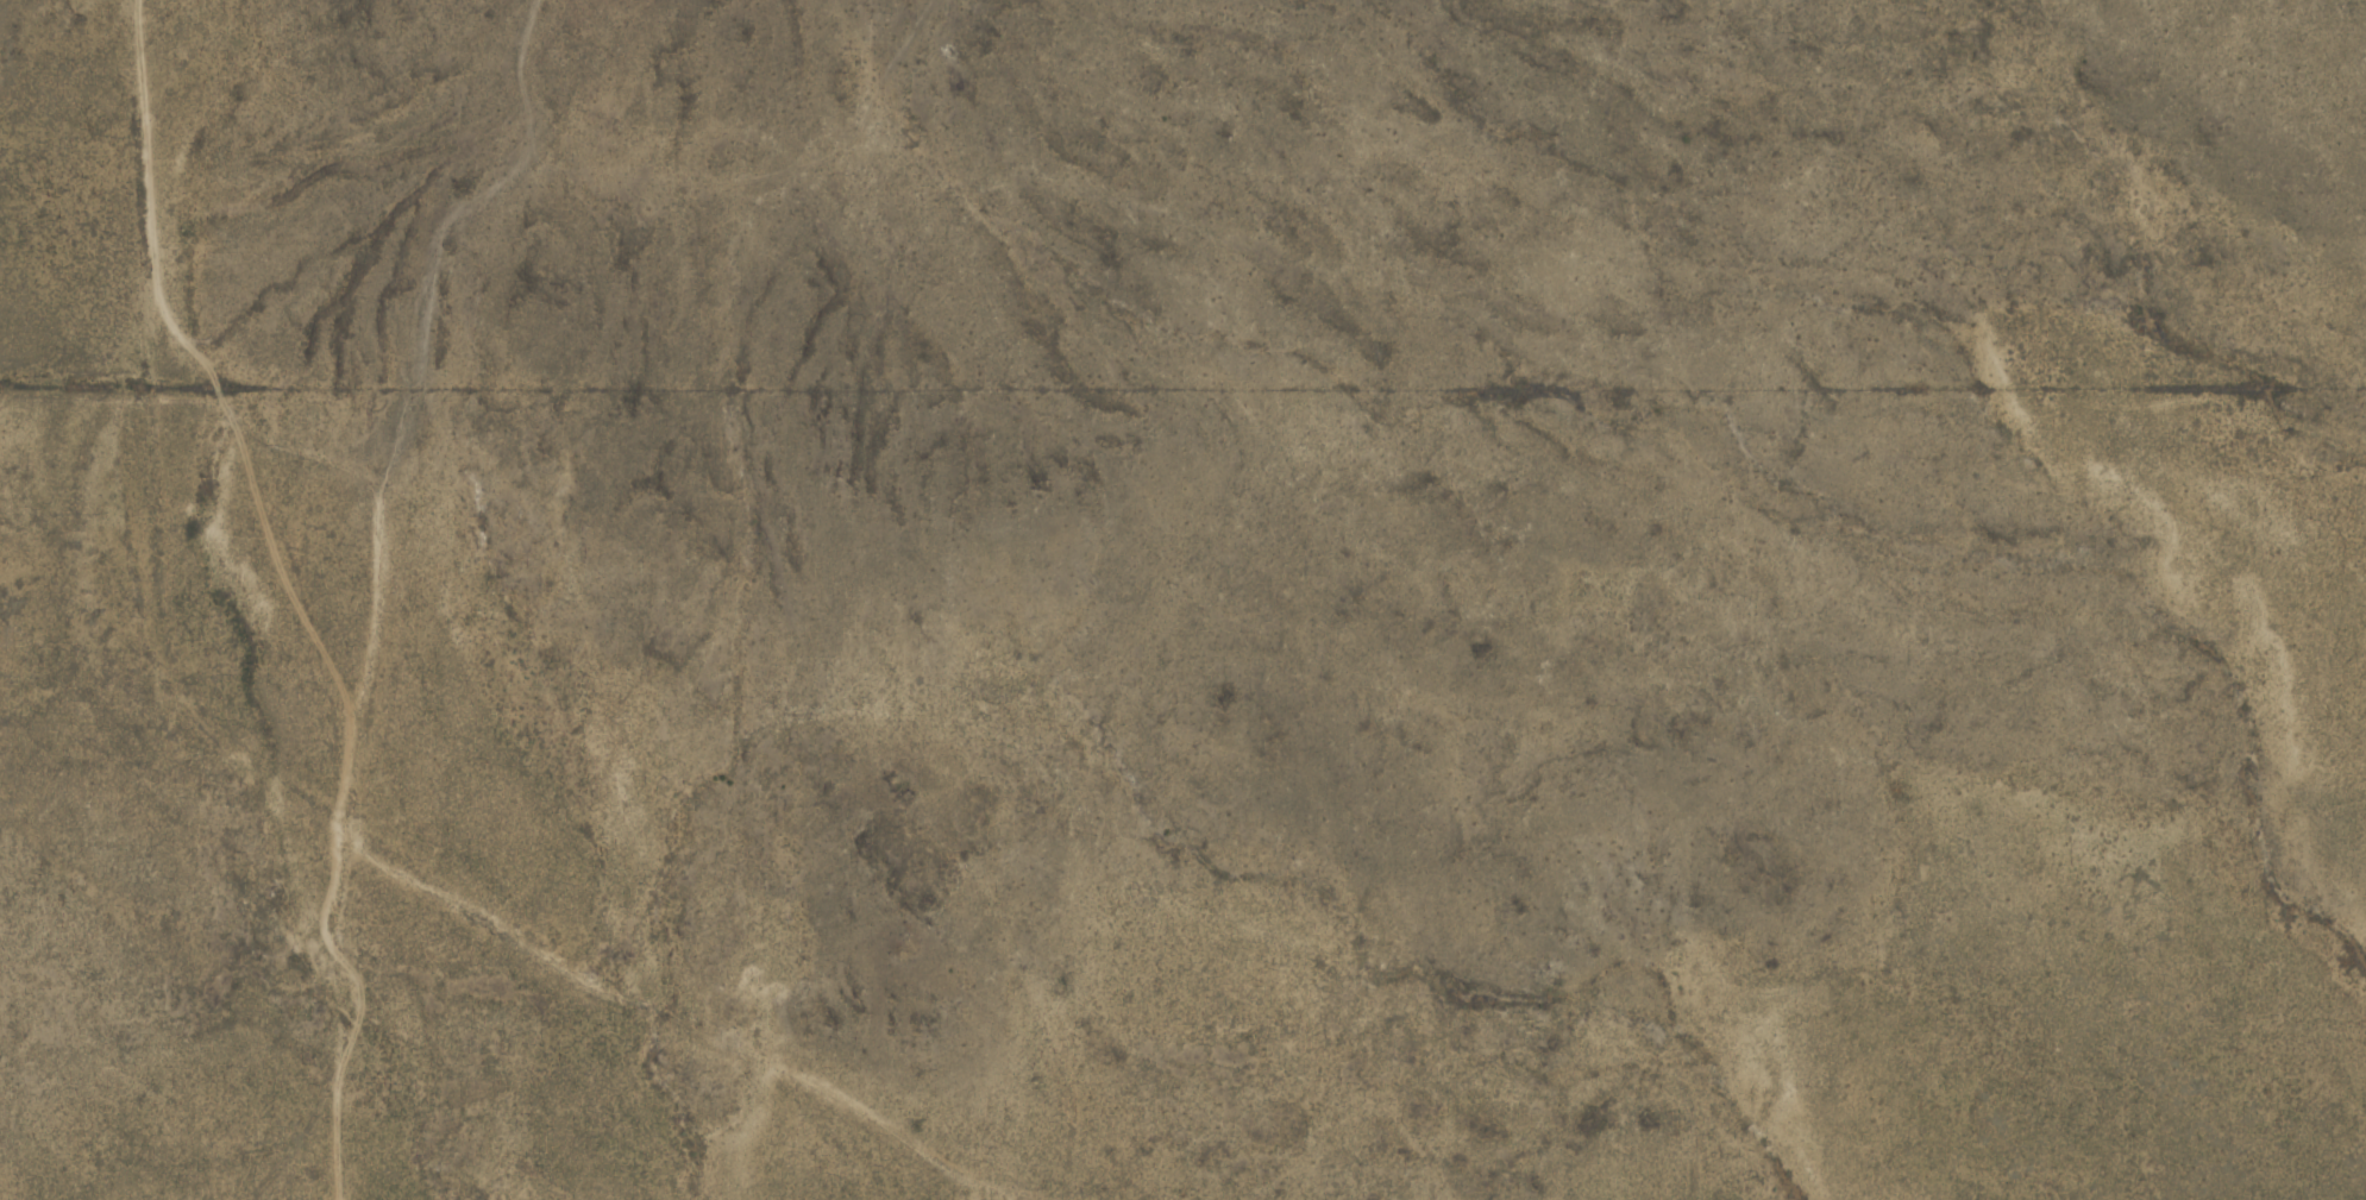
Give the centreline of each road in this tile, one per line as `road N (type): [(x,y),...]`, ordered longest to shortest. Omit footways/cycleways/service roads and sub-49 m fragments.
road 1 (track): [(138,0),(155,283),(170,322),(212,372),(241,436),(305,453),(366,483),(379,504),(372,637),(327,937),(363,1009),(340,1089),(344,1199)]

